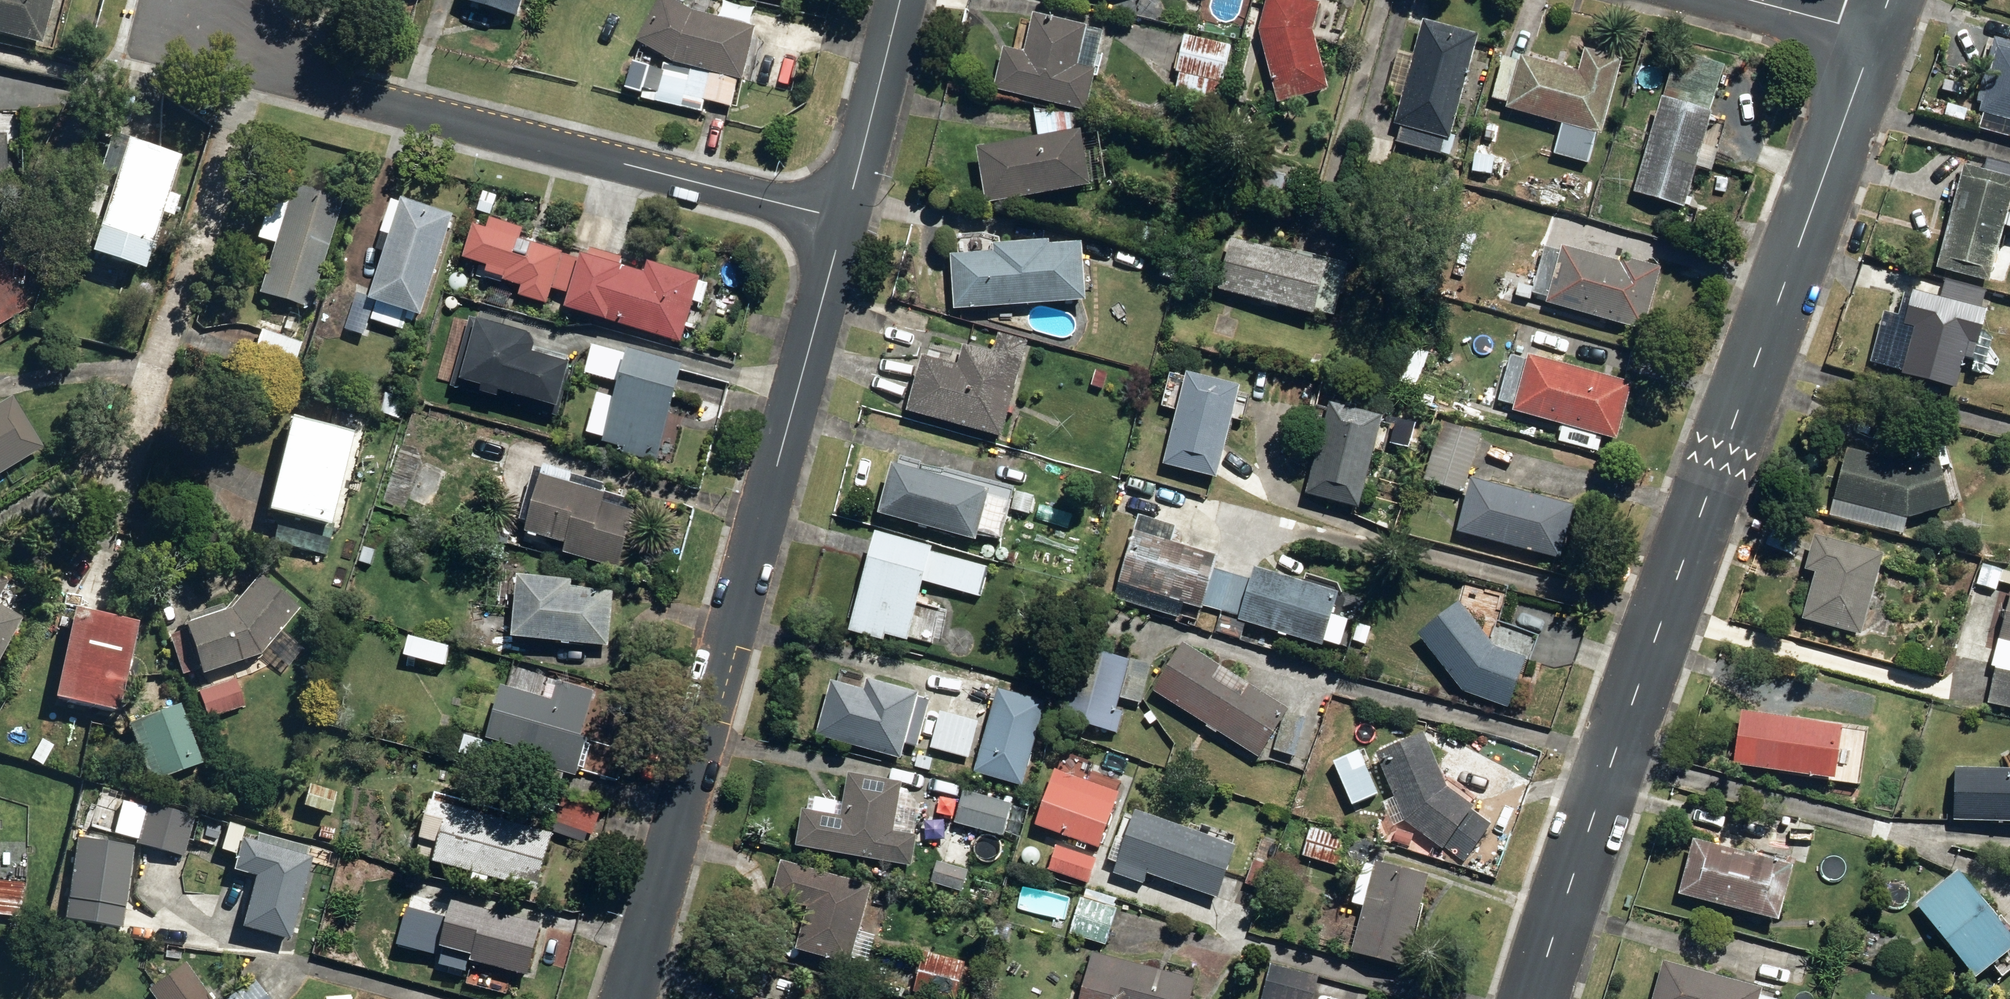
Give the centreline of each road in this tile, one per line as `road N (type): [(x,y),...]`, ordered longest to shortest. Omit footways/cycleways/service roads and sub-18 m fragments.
road 1 (residential): [(1531,998),(1874,34)]
road 2 (residential): [(630,998),(843,218)]
road 3 (residential): [(173,14),(340,91),(843,218)]
road 4 (residential): [(843,218),(898,0)]
road 5 (residential): [(1744,0),(1874,34)]

